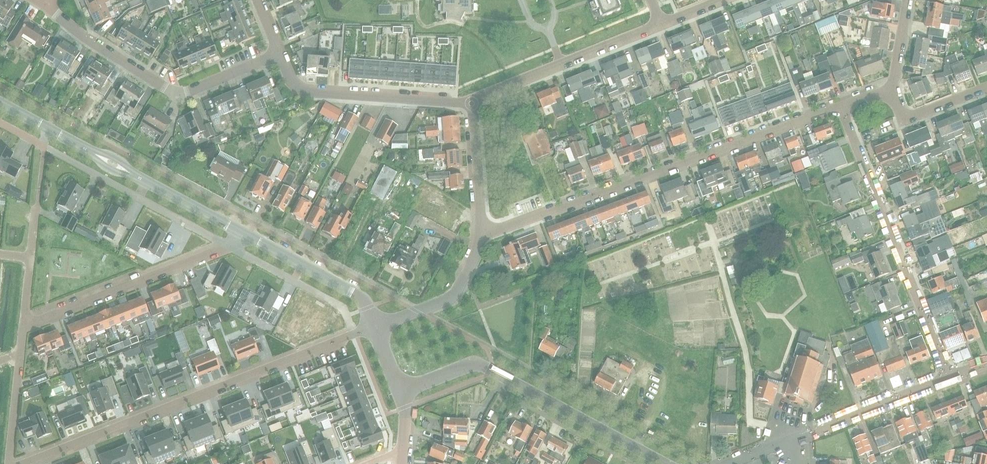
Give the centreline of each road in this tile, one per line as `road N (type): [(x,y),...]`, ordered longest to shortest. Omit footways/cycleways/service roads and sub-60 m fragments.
road 1 (residential): [(481,232),(840,105)]
road 2 (residential): [(24,463),(372,327)]
road 3 (residential): [(948,378),(840,105)]
road 4 (secondary): [(667,463),(490,369),(471,364),(402,389)]
road 5 (residential): [(279,52),(174,92),(42,6)]
road 6 (residential): [(24,326),(242,236)]
road 7 (secondary): [(242,236),(45,129)]
road 8 (residential): [(475,102),(315,94),(293,81),(279,52)]
road 9 (residential): [(475,102),(660,22)]
road 10 (residential): [(788,440),(948,378)]
road 11 (secondary): [(372,327),(359,299),(242,236)]
road 12 (residential): [(372,327),(451,297),(481,232)]
road 13 (residential): [(481,232),(475,102)]
road 14 (residential): [(31,258),(45,129)]
road 15 (residential): [(893,85),(902,113),(915,117),(986,88)]

